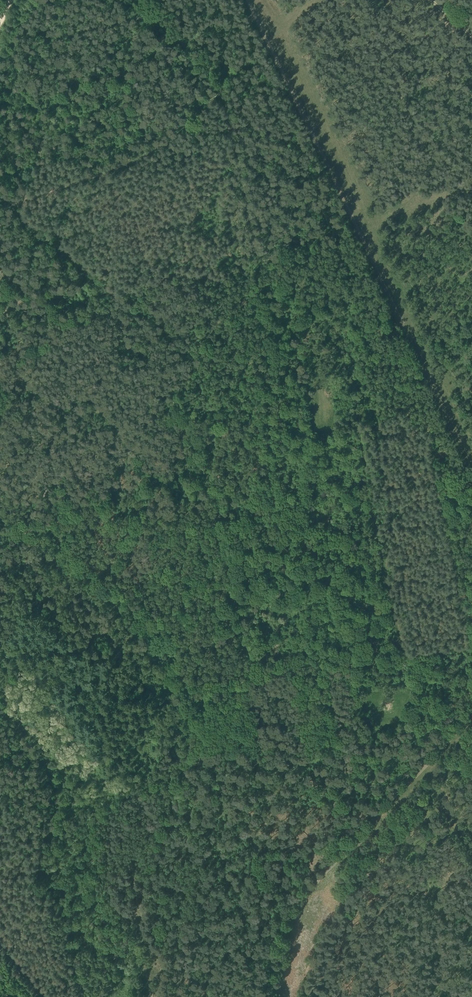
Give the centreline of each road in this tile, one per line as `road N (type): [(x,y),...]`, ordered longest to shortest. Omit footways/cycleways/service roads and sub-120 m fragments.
road 1 (track): [(258,262),(301,297),(362,397),(358,427),(401,653),(184,678),(157,626),(89,571),(39,510)]
road 2 (track): [(219,89),(126,167),(21,201),(0,186)]
road 3 (track): [(217,79),(258,262)]

